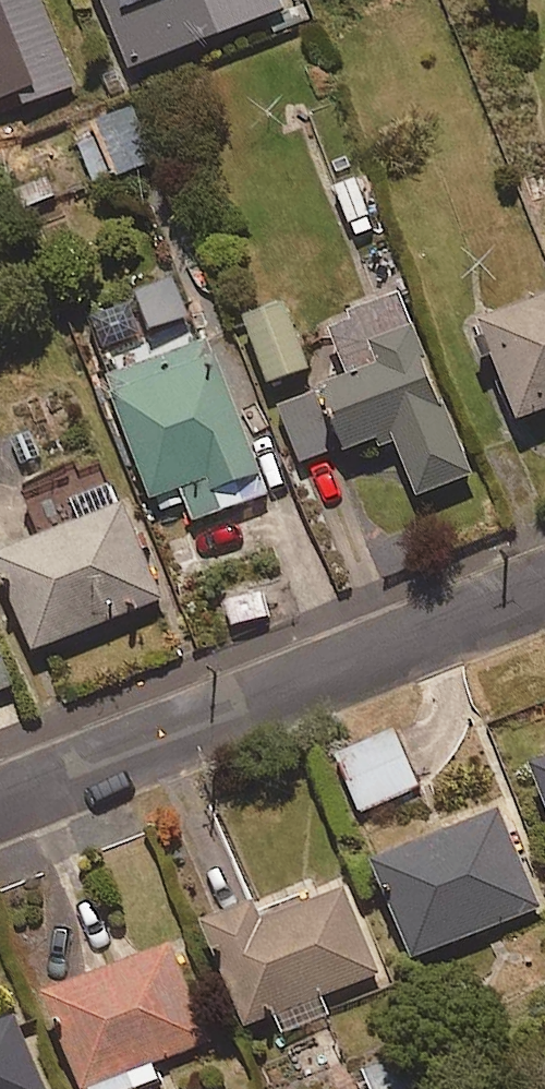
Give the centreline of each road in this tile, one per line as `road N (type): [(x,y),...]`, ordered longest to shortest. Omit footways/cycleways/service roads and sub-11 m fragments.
road 1 (residential): [(0,800),(544,588)]

